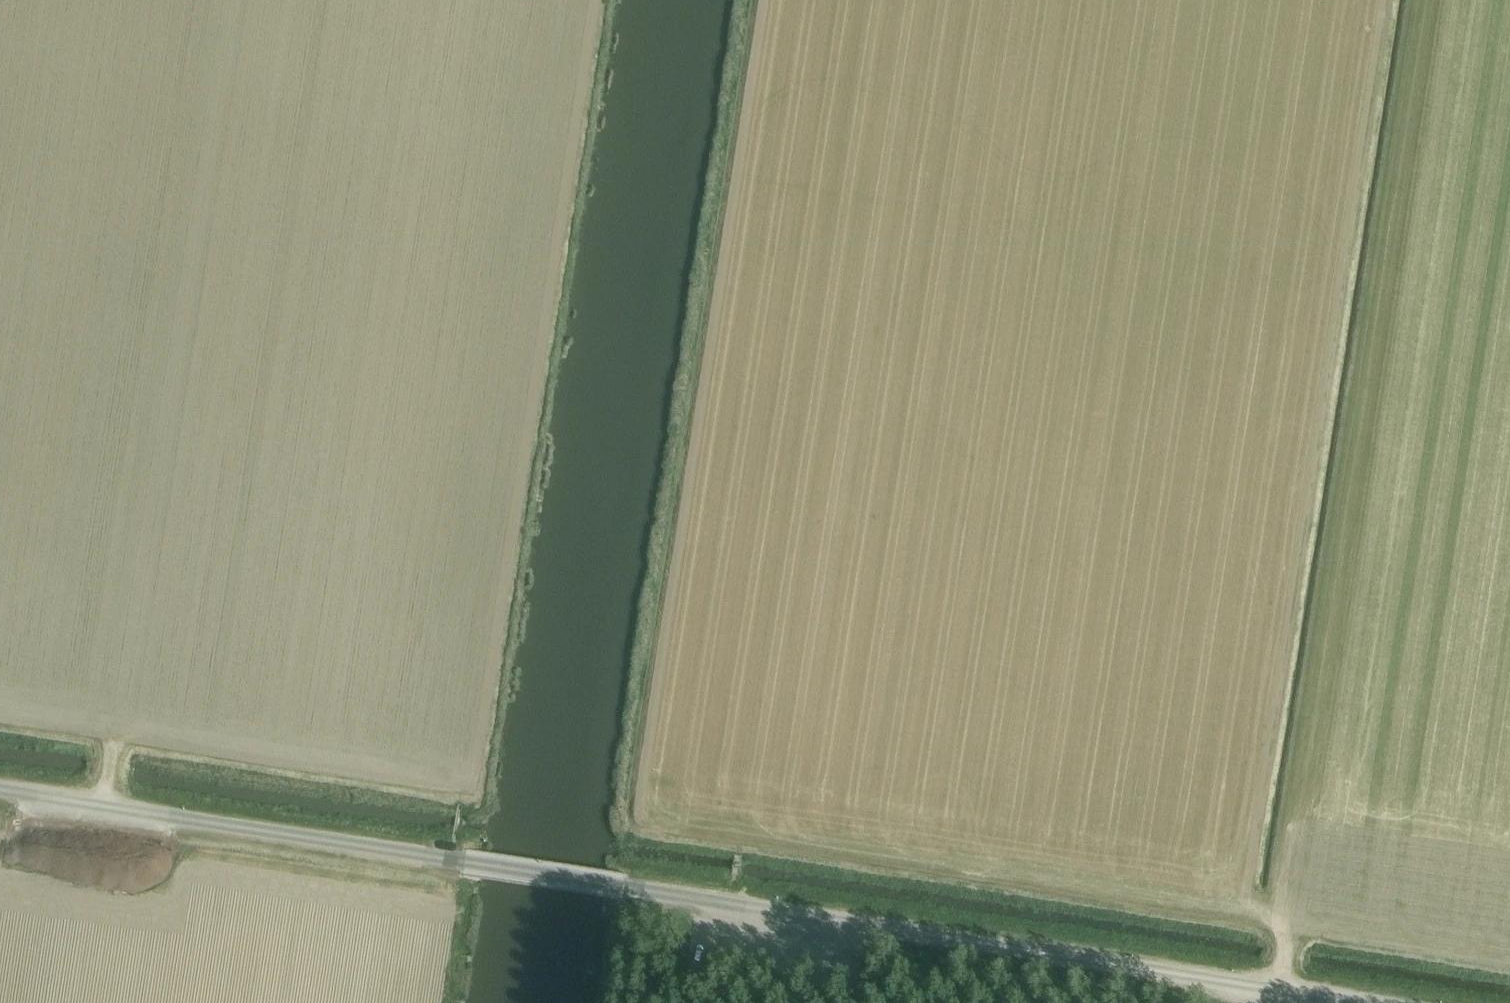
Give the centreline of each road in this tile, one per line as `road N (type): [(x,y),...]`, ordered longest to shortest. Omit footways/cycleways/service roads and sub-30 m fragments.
road 1 (tertiary): [(1246,985),(0,787)]
road 2 (track): [(0,714),(109,731),(98,802)]

